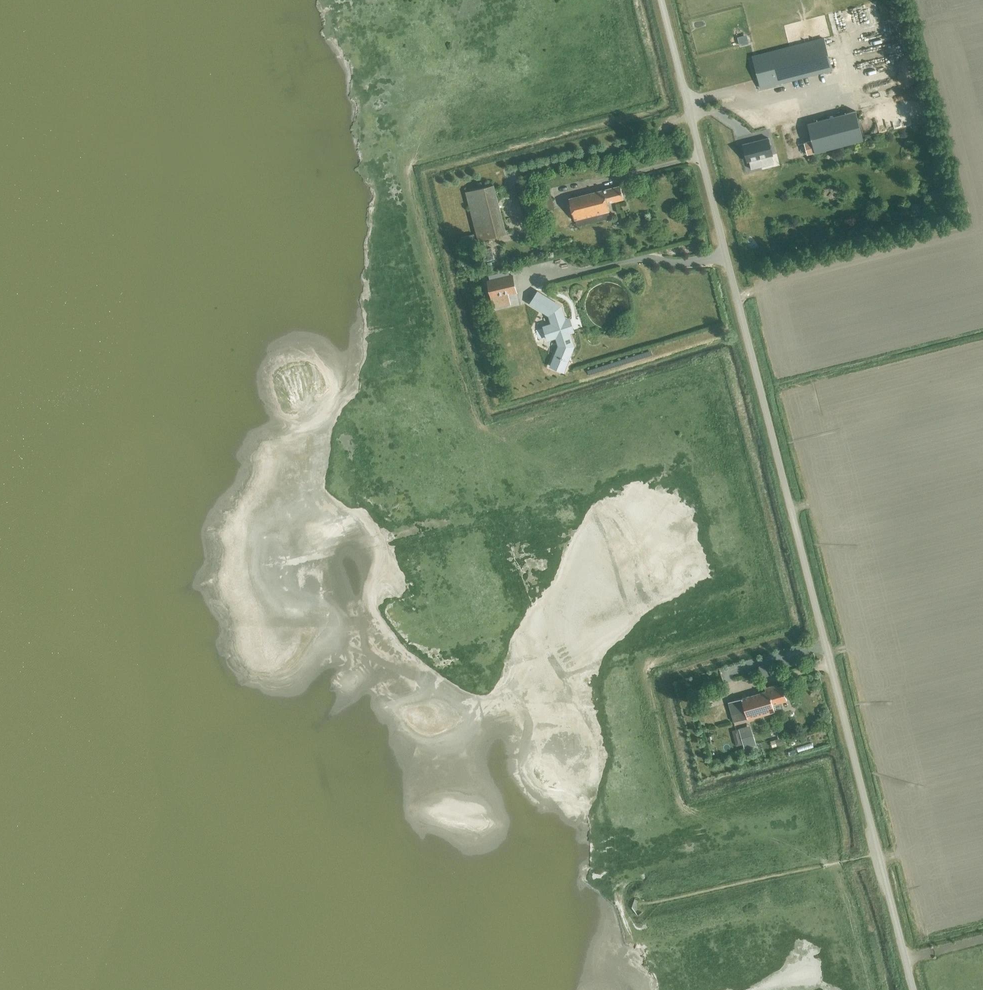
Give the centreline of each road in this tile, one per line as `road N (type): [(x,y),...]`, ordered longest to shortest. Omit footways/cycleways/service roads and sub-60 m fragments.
road 1 (unclassified): [(916,989),(663,0)]

